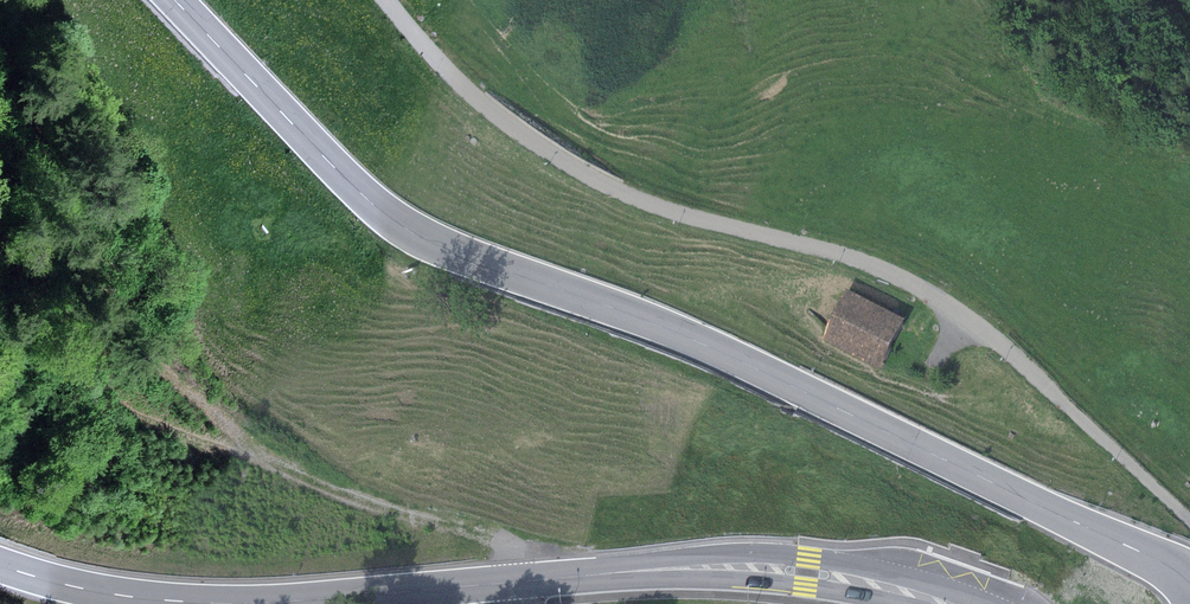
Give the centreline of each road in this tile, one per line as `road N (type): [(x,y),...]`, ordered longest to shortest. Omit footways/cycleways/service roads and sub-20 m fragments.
road 1 (primary): [(1189,580),(706,345),(429,241),(368,199),(175,0)]
road 2 (track): [(385,0),(469,91),(574,167),(682,214),(865,263),(940,299),(1189,518)]
road 3 (primary): [(0,565),(118,595),(217,603),(663,572),(820,581),(935,603)]
road 4 (track): [(523,603),(516,560),(502,547),(152,422),(64,366),(0,305)]
road 5 (track): [(271,463),(183,385),(119,305),(0,69)]

